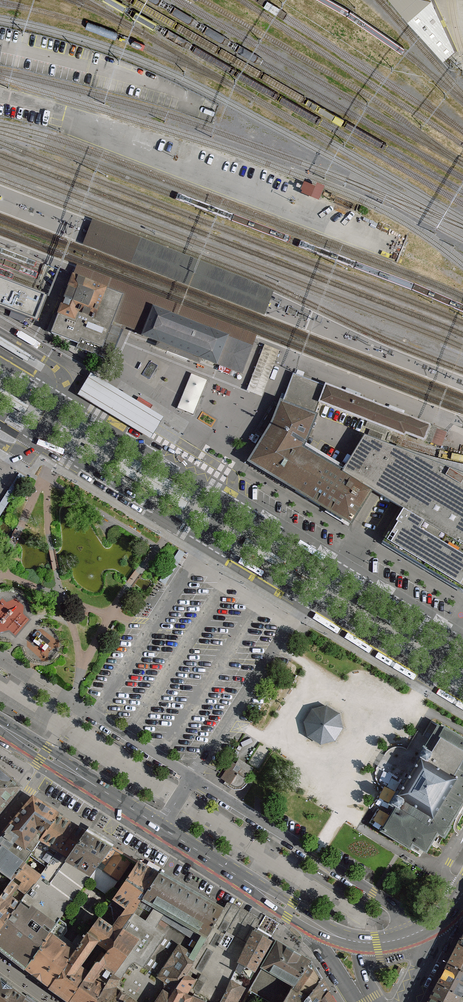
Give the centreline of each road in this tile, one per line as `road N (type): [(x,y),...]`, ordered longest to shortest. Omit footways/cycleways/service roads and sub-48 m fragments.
road 1 (primary): [(316,928),(0,726)]
road 2 (residential): [(204,540),(427,675)]
road 3 (residential): [(451,631),(230,497)]
road 4 (residential): [(230,497),(63,395)]
road 5 (residential): [(36,442),(204,540)]

